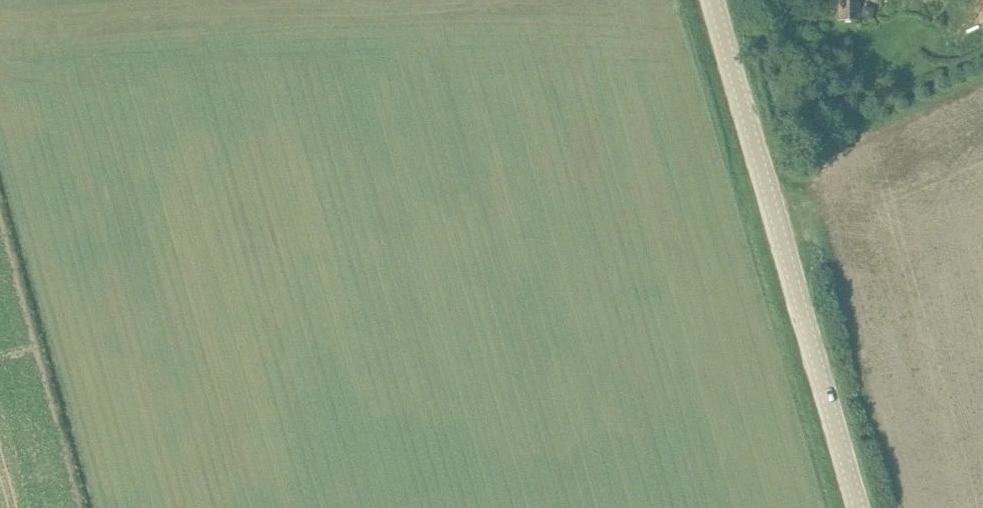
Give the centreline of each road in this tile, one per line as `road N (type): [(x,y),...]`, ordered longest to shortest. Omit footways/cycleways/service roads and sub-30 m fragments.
road 1 (tertiary): [(857,507),(712,0)]

